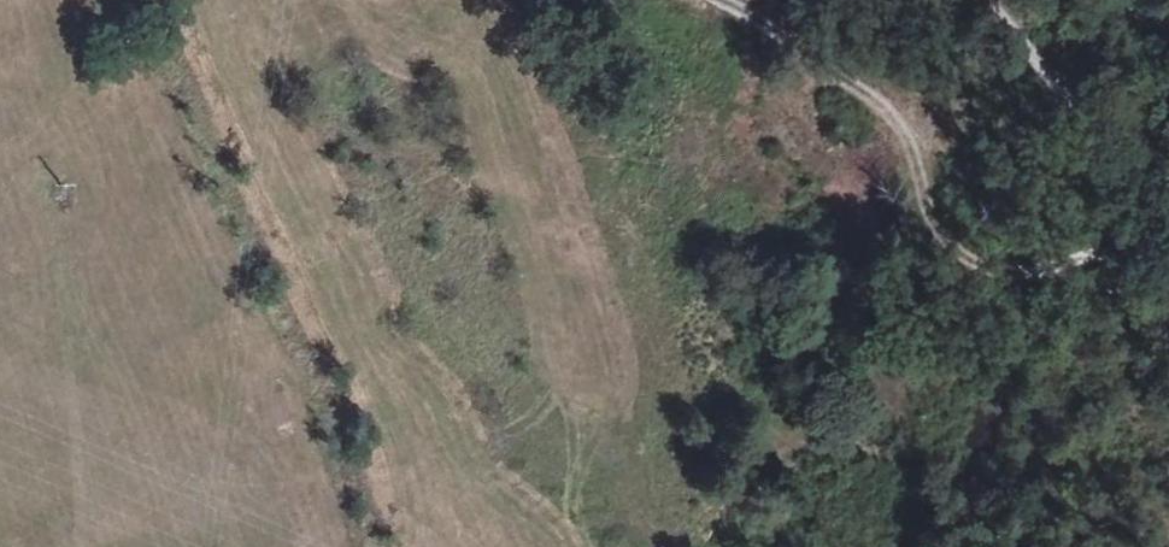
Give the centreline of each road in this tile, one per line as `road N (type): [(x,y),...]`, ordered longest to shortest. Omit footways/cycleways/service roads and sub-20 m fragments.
road 1 (track): [(993,0),(1168,212)]

